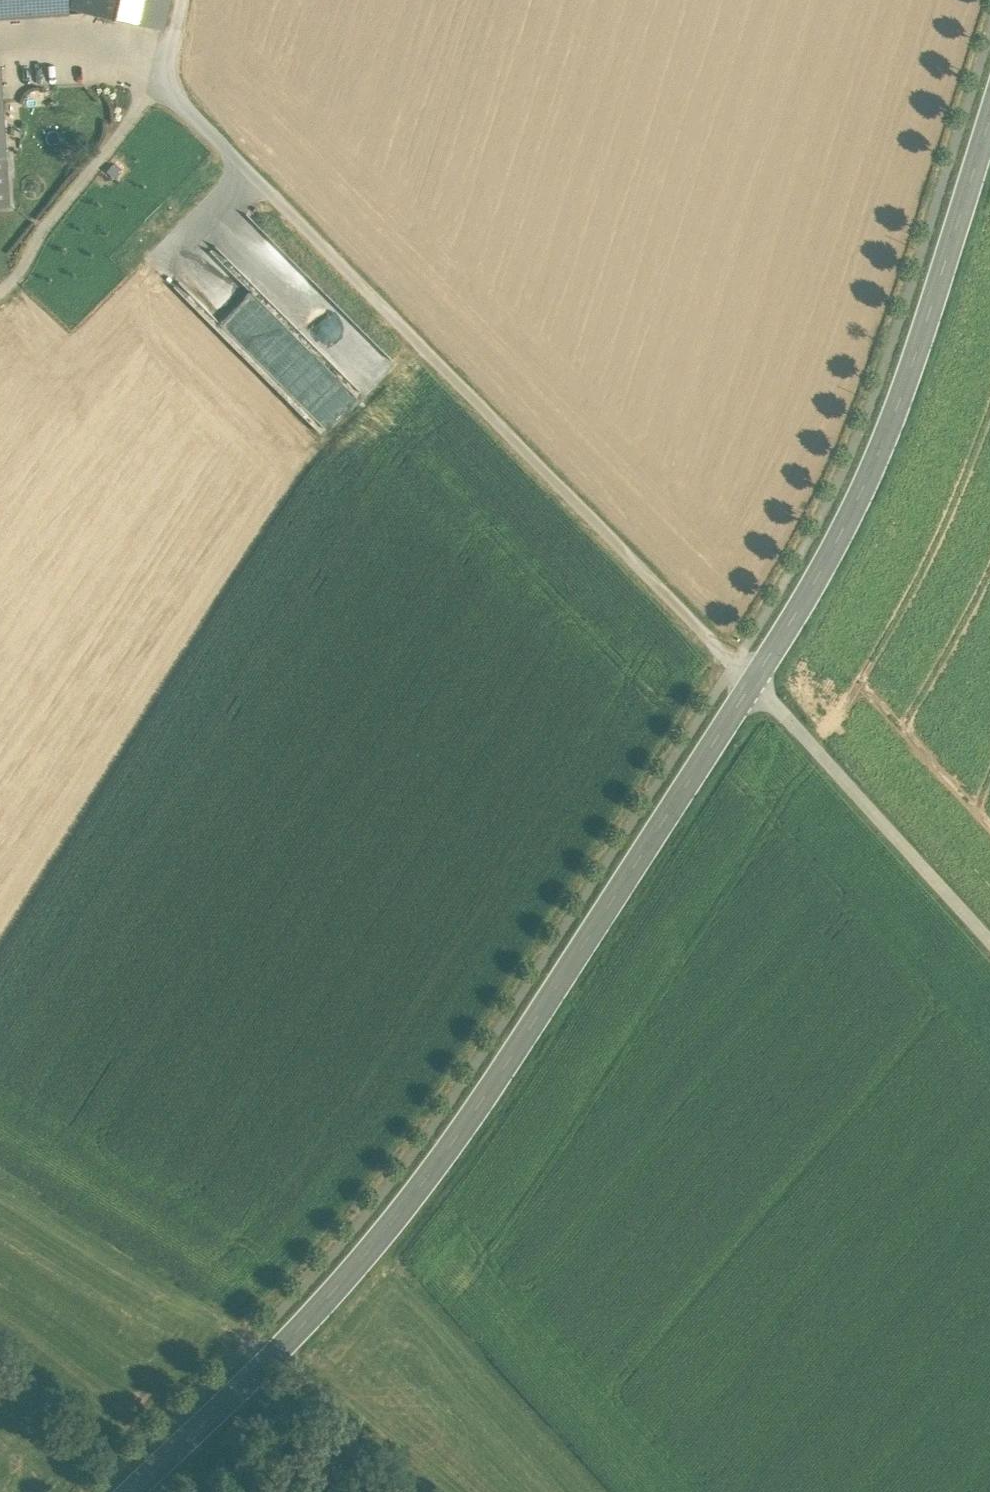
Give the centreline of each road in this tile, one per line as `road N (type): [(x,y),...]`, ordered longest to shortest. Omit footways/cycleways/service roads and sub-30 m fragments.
road 1 (secondary): [(130,1491),(383,1233),(483,1099),(750,684)]
road 2 (track): [(162,0),(142,41),(143,71),(161,93),(192,110),(750,684)]
road 3 (secondary): [(750,684),(820,573),(886,437),(989,124)]
road 4 (unclassified): [(989,944),(750,684)]
road 5 (track): [(0,308),(16,298),(48,217),(161,93)]
road 6 (track): [(142,62),(79,64),(0,45)]

